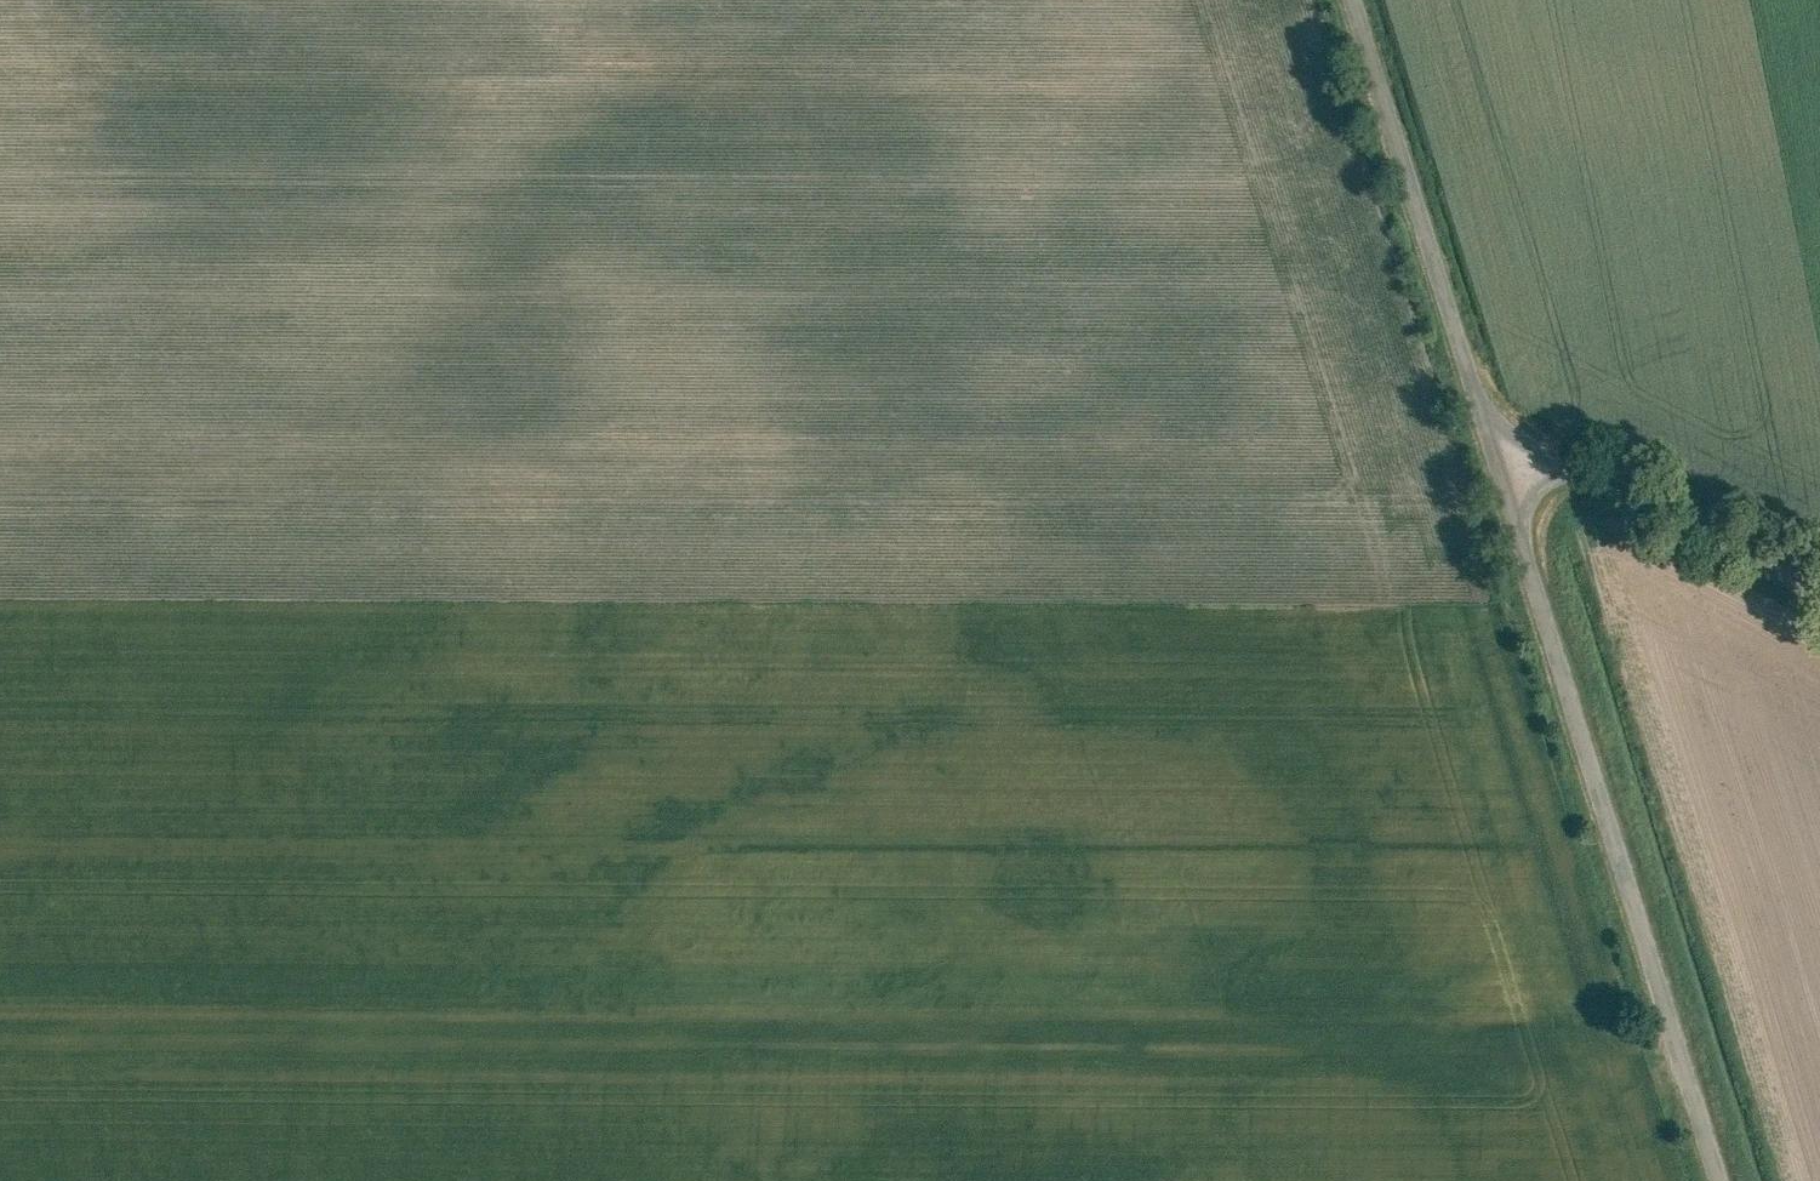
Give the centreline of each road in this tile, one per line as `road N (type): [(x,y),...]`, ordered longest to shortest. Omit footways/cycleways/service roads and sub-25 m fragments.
road 1 (unclassified): [(1497,472),(1718,1180)]
road 2 (unclassified): [(1350,0),(1497,472)]
road 3 (residential): [(1819,588),(1587,468),(1497,472)]

